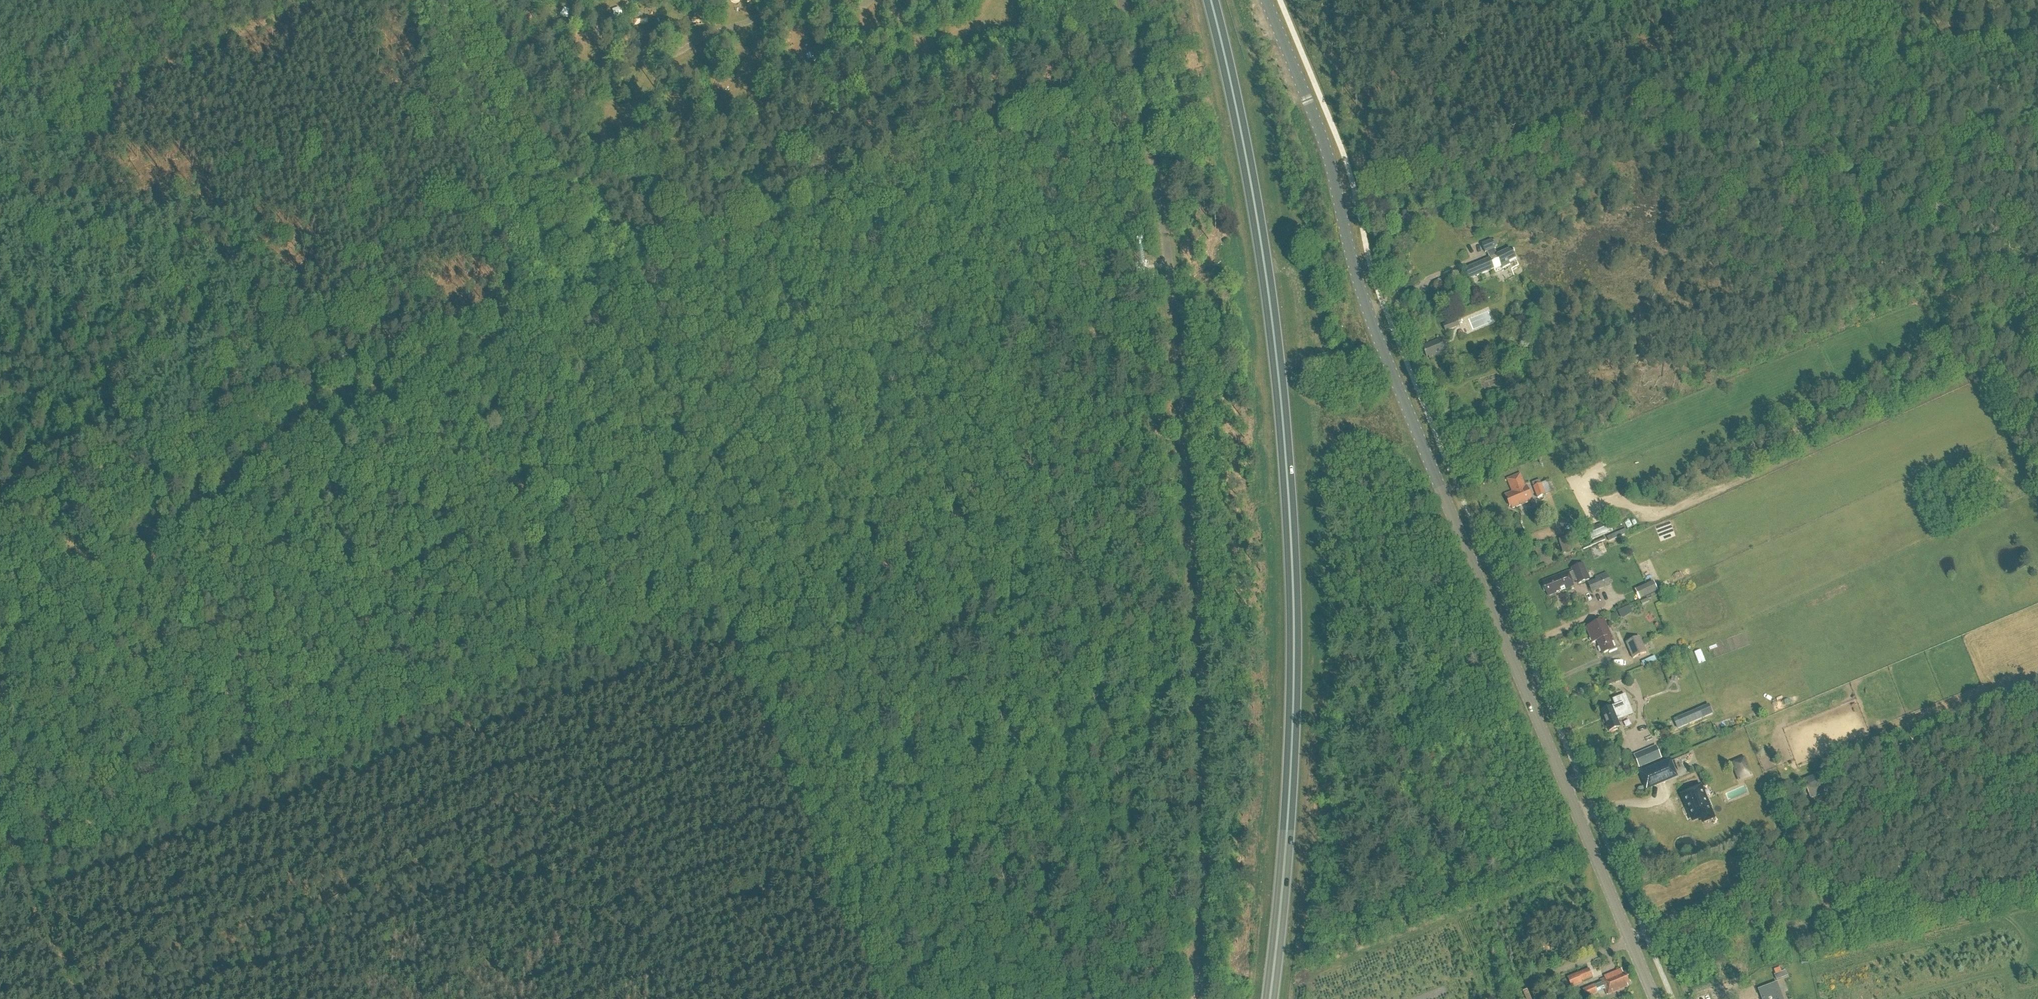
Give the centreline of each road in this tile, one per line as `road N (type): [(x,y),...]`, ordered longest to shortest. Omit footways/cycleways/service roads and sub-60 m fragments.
road 1 (tertiary): [(1655,998),(1363,297),(1325,146),(1266,0)]
road 2 (trunk): [(1270,998),(1294,722),(1292,555),(1269,293),(1211,0)]
road 3 (unclassified): [(1198,998),(1201,810),(1186,452),(1171,283),(1121,0)]
road 4 (track): [(796,215),(0,520)]
road 5 (track): [(2037,20),(1810,71),(1339,201)]
road 6 (track): [(786,772),(935,716),(755,231)]
road 7 (track): [(2037,900),(1923,925),(1692,917),(1644,932)]
road 8 (track): [(22,869),(76,998)]

